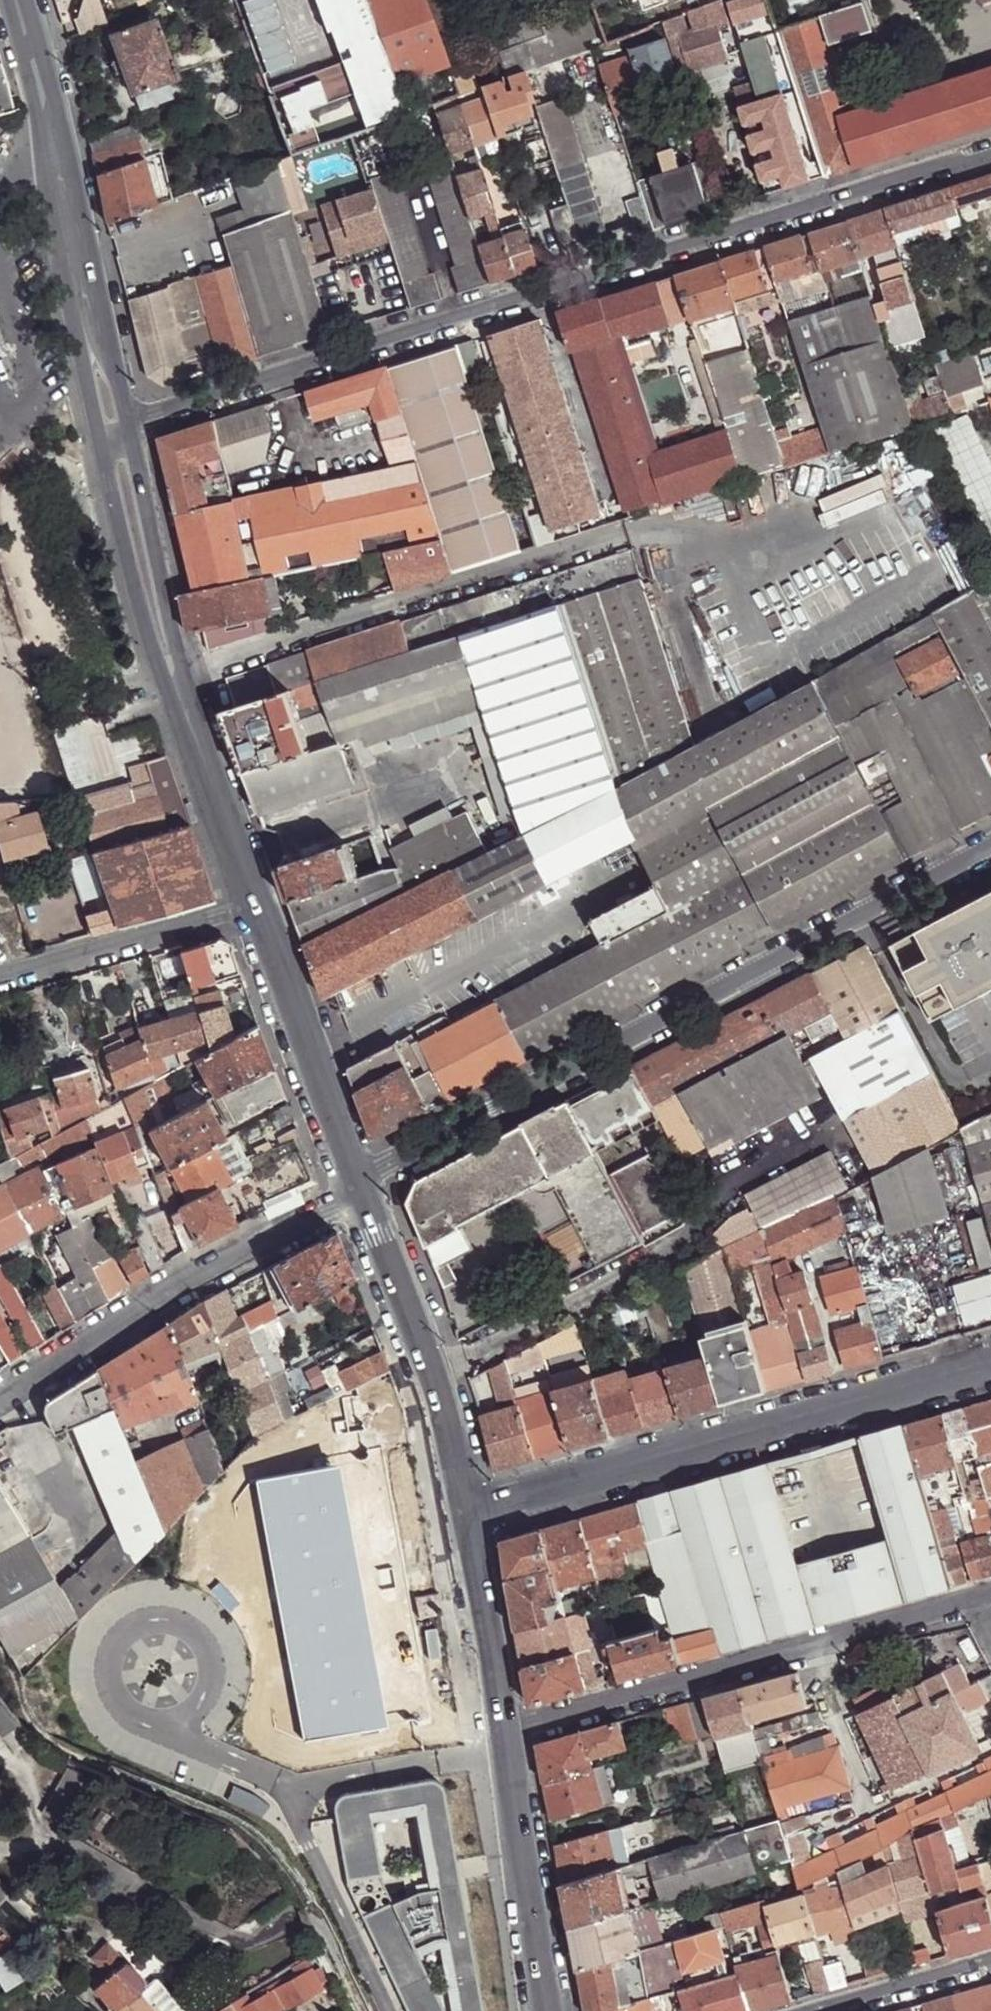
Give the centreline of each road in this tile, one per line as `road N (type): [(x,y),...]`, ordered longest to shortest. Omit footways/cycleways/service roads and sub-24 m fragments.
road 1 (residential): [(990,154),(125,426)]
road 2 (residential): [(361,1190),(391,1165),(990,848)]
road 3 (residential): [(464,1515),(990,1363)]
road 4 (tertiary): [(254,907),(175,677),(125,426)]
road 5 (residential): [(982,1597),(504,1732)]
road 6 (tertiary): [(125,426),(16,0)]
road 7 (residential): [(361,1190),(167,1291),(0,1403)]
road 8 (tertiary): [(464,1515),(436,1372),(361,1190)]
road 9 (tertiary): [(361,1190),(254,907)]
road 10 (tertiary): [(545,2010),(504,1732)]
road 11 (residential): [(0,982),(254,907)]
road 12 (tertiary): [(504,1732),(464,1515)]
road 13 (residential): [(990,1963),(824,2010)]

